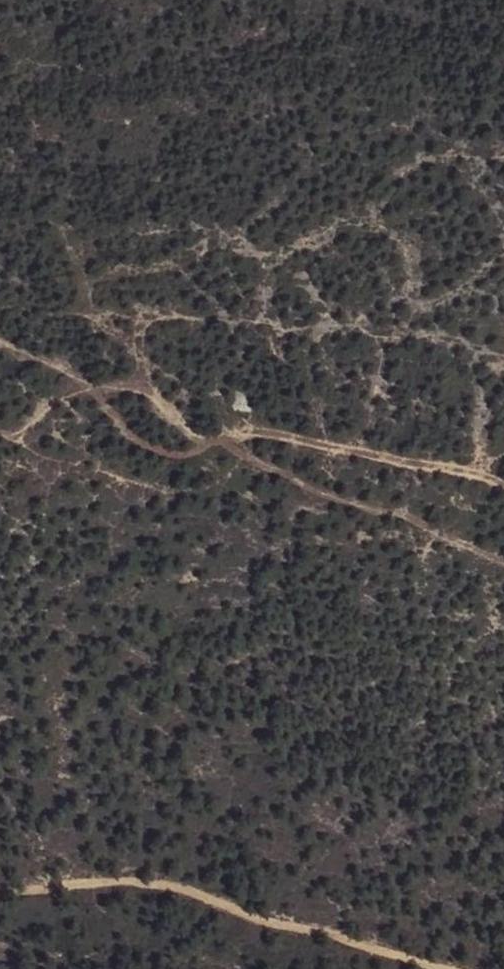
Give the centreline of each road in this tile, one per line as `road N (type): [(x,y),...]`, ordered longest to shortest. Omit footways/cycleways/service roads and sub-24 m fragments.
road 1 (track): [(503,487),(398,456),(240,430)]

